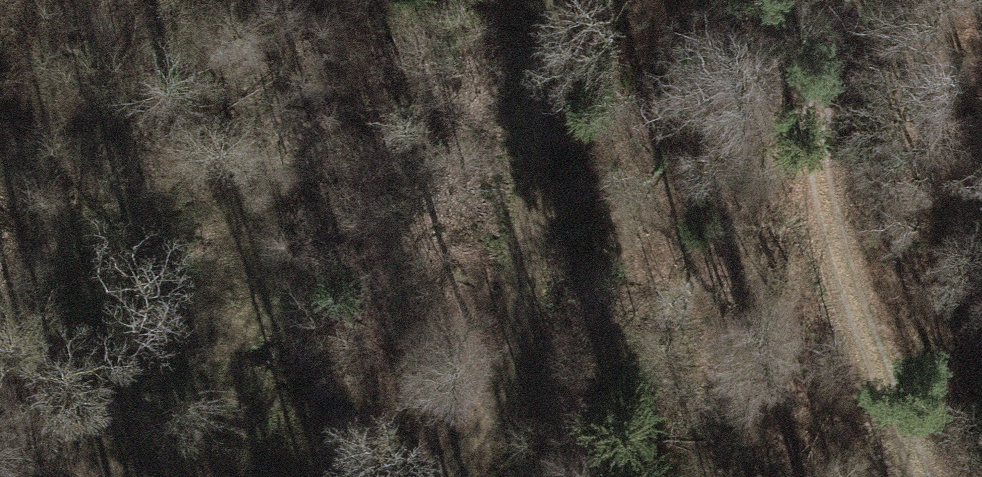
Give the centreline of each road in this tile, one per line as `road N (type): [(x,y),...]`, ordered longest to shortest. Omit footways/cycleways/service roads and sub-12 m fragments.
road 1 (track): [(589,0),(540,294),(513,375),(473,423),(406,476)]
road 2 (track): [(921,476),(877,401),(825,228),(814,141),(831,44),(855,0)]
road 3 (track): [(112,476),(27,416),(0,386)]

